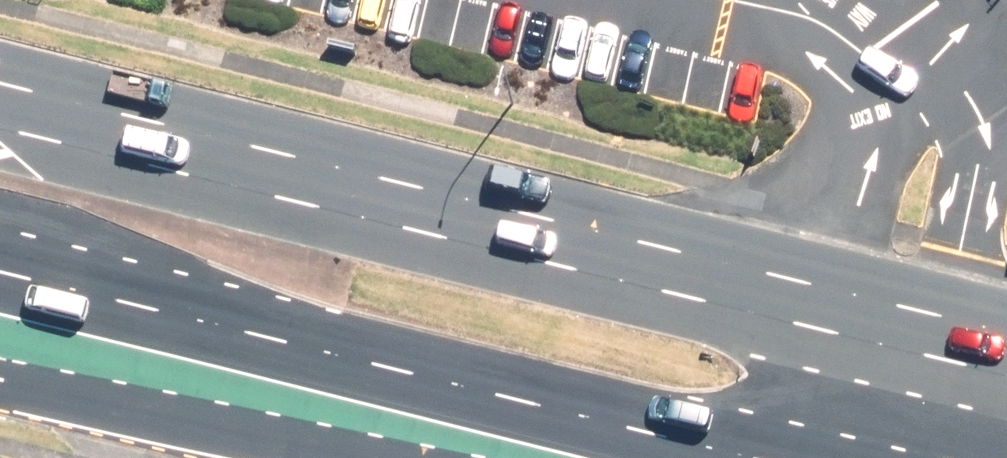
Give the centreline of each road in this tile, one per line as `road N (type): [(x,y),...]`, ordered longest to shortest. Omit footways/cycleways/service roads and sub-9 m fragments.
road 1 (primary): [(0,99),(1006,353)]
road 2 (primary): [(716,457),(0,279)]
road 3 (primary): [(359,457),(0,385)]

